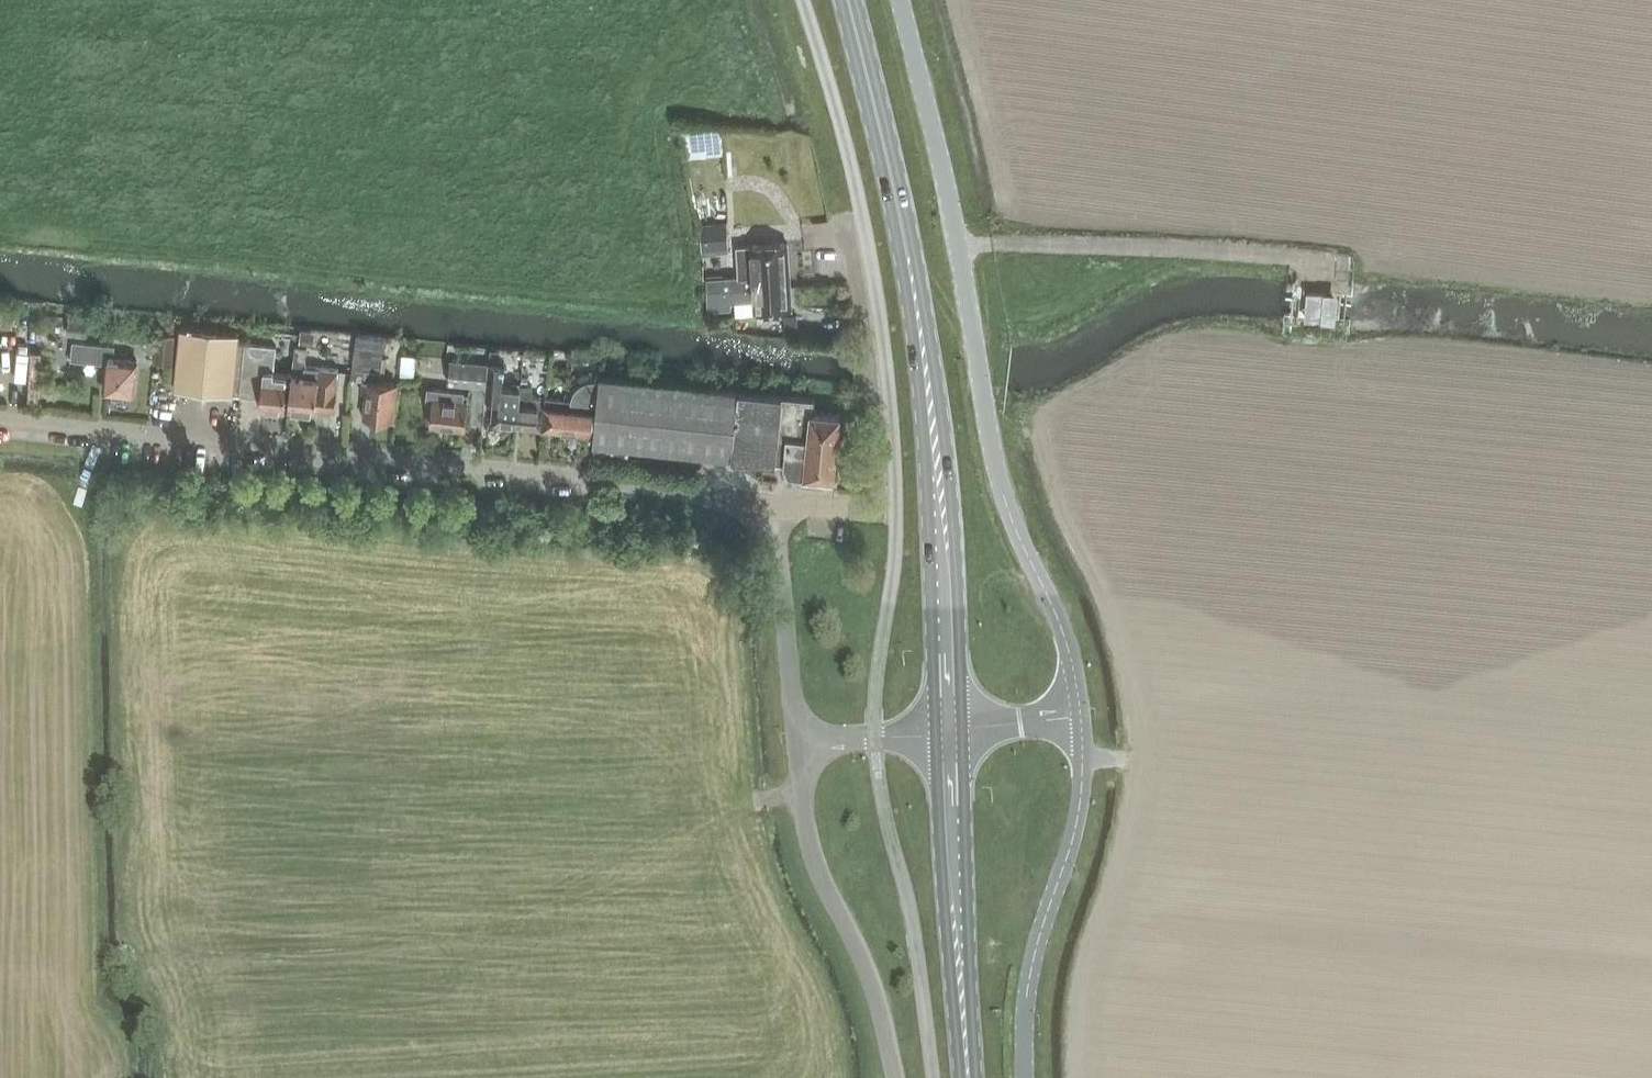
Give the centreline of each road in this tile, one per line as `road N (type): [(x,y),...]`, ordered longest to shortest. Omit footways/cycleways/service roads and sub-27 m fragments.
road 1 (unclassified): [(774,505),(0,419)]
road 2 (primary): [(949,730),(932,408),(905,242),(847,0)]
road 3 (unclassified): [(1081,714),(1059,621),(994,462),(942,169),(899,0)]
road 4 (unclassified): [(774,505),(877,511),(871,399),(846,229)]
road 5 (unclassified): [(1025,1077),(1032,966),(1081,795),(1081,714)]
road 6 (unclassified): [(796,741),(813,856),(872,985),(896,1077)]
road 7 (primary): [(968,1077),(949,730)]
road 8 (unclassified): [(796,741),(774,505)]
road 9 (unclassified): [(796,741),(949,730)]
road 10 (unclassified): [(949,730),(1081,714)]

